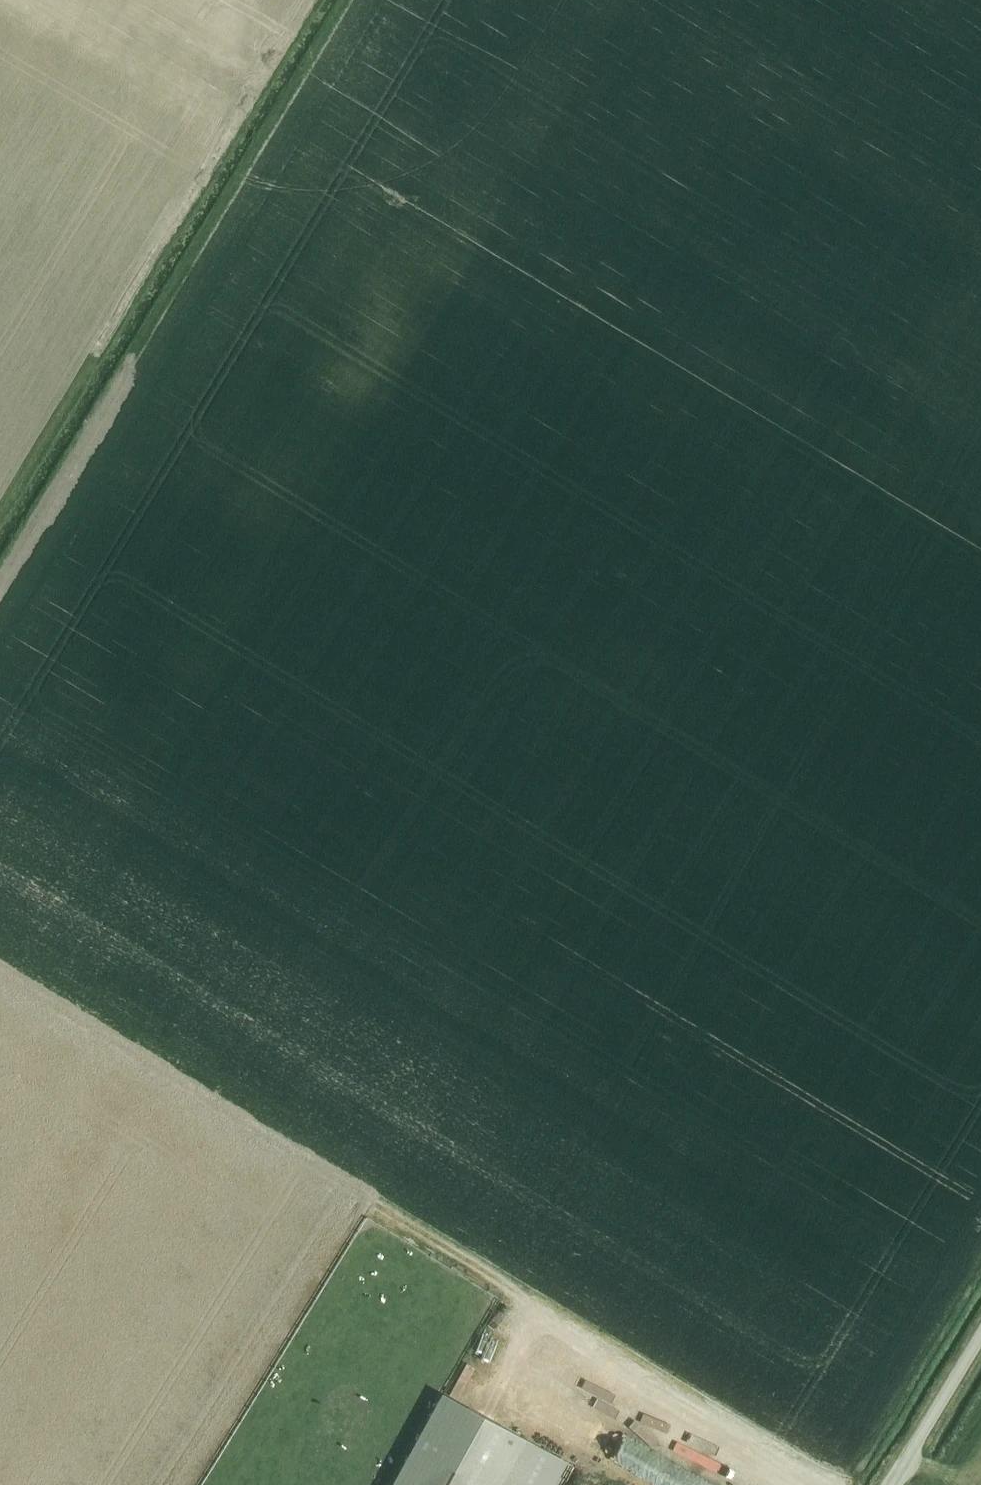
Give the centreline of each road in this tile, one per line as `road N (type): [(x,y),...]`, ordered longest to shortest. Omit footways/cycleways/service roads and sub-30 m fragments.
road 1 (unclassified): [(886,1484),(980,1324)]

